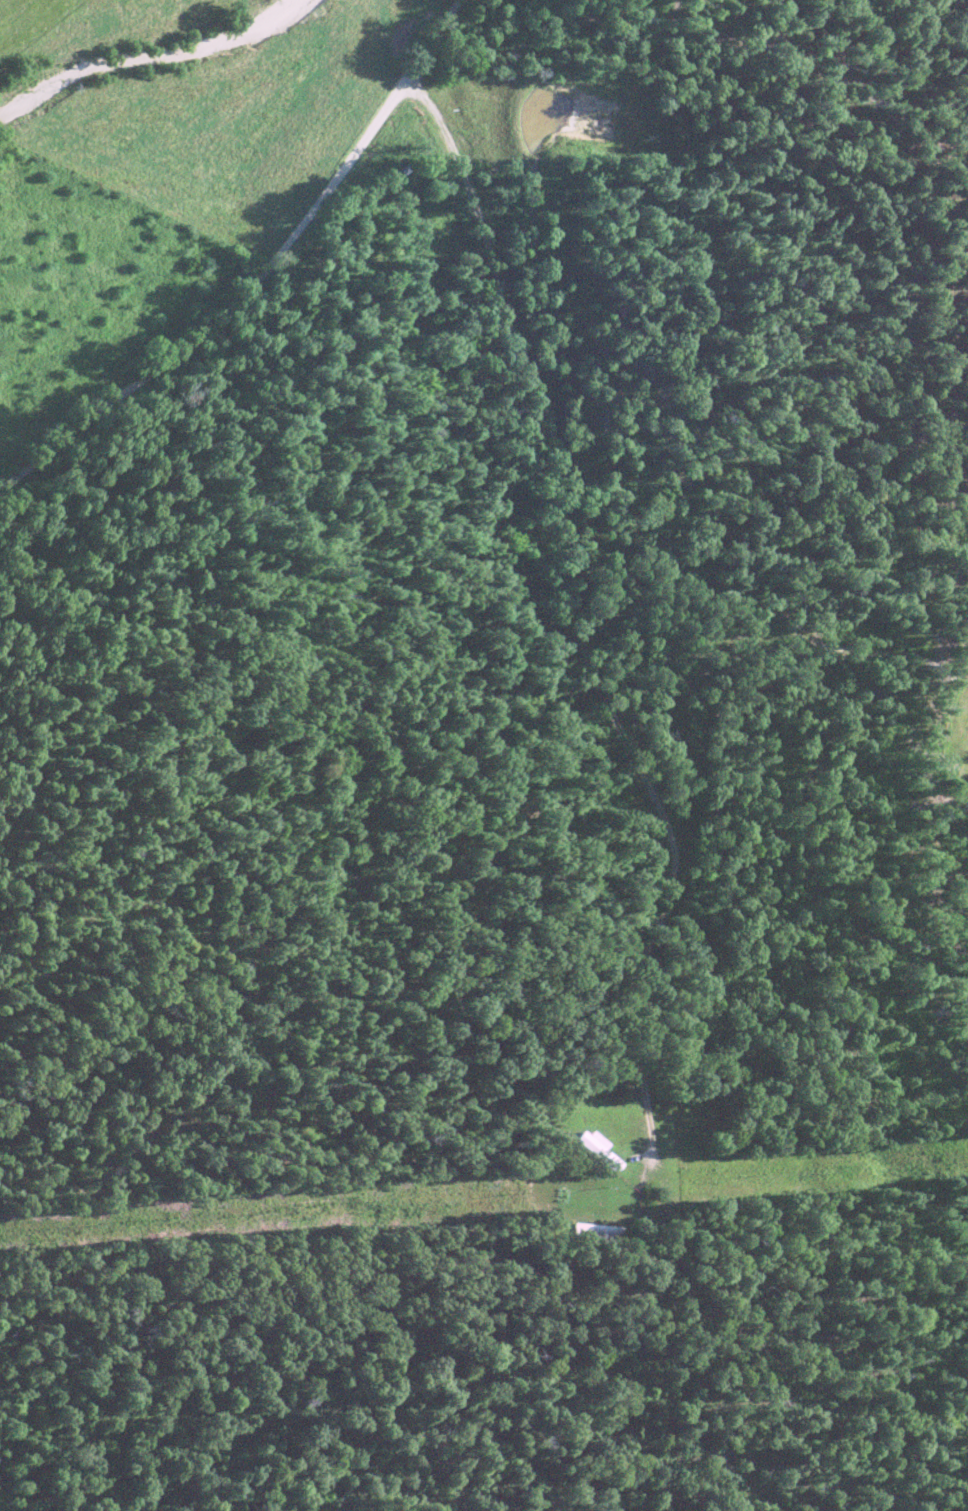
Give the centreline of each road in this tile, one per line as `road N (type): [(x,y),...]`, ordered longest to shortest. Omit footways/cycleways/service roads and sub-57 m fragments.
road 1 (residential): [(0,500),(238,325),(464,0)]

